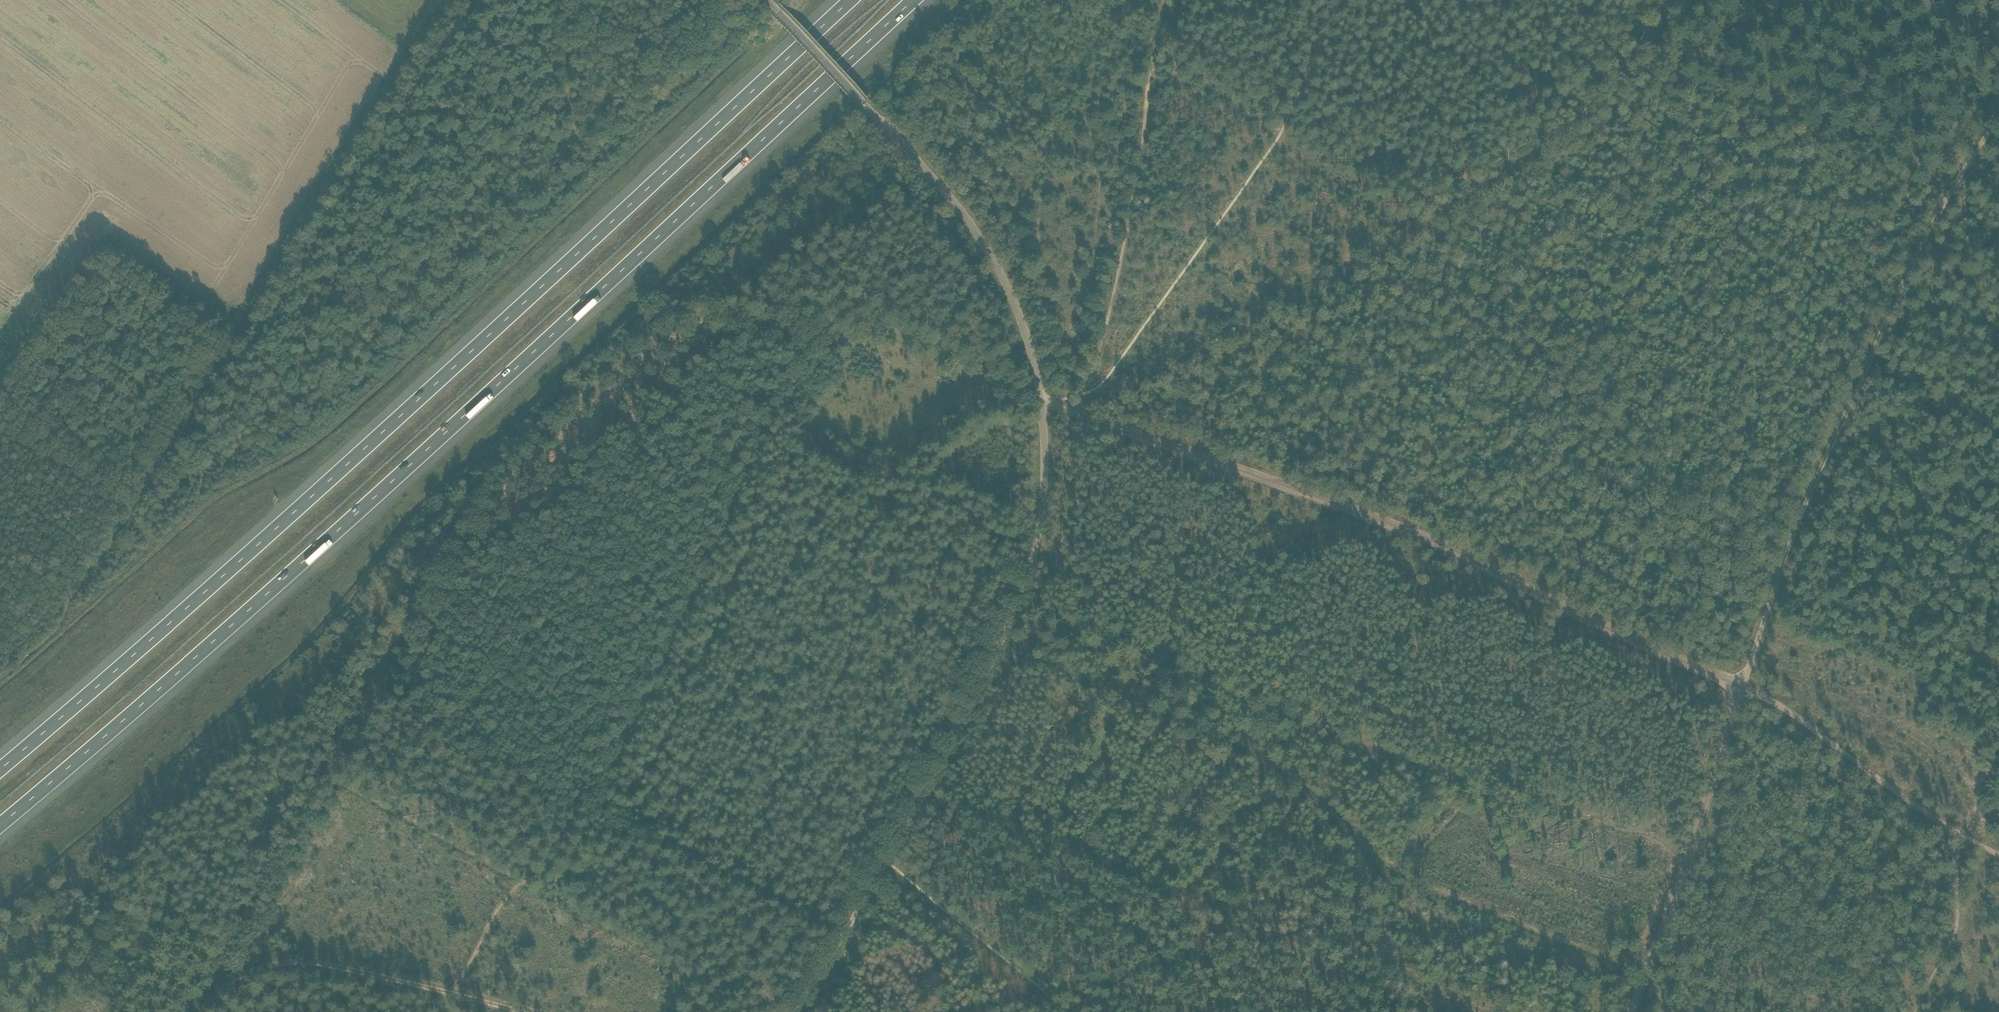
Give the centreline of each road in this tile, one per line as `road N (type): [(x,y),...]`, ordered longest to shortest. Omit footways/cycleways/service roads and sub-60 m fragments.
road 1 (motorway): [(0,824),(322,545),(914,0)]
road 2 (motorway): [(850,0),(364,449),(0,769)]
road 3 (track): [(1082,415),(1416,535),(1743,686)]
road 4 (unclassified): [(1036,548),(1042,403),(996,270),(959,208),(767,0)]
road 5 (track): [(1743,686),(1802,510),(1955,185)]
road 6 (track): [(448,0),(317,195),(196,407)]
road 7 (track): [(583,841),(779,414)]
road 8 (track): [(779,414),(797,351),(782,292),(790,271),(837,255),(894,263),(932,290),(962,316),(991,383),(1024,399)]
road 9 (track): [(1349,273),(1527,159),(1637,64),(1668,0)]
road 10 (track): [(1080,395),(1116,288),(1157,51)]
road 11 (track): [(1743,686),(1622,1011)]
road 12 (track): [(195,1011),(248,968),(291,958),(517,1011)]
road 13 (track): [(1080,395),(1117,389),(1349,273)]
road 14 (track): [(1743,686),(1958,834)]
road 15 (track): [(886,861),(997,651)]
road 16 (track): [(196,407),(83,577)]
road 17 (track): [(1958,834),(1958,924),(1916,1011)]
road 18 (track): [(792,1011),(886,861)]
road 19 (track): [(1634,980),(1663,968),(1782,1011)]

